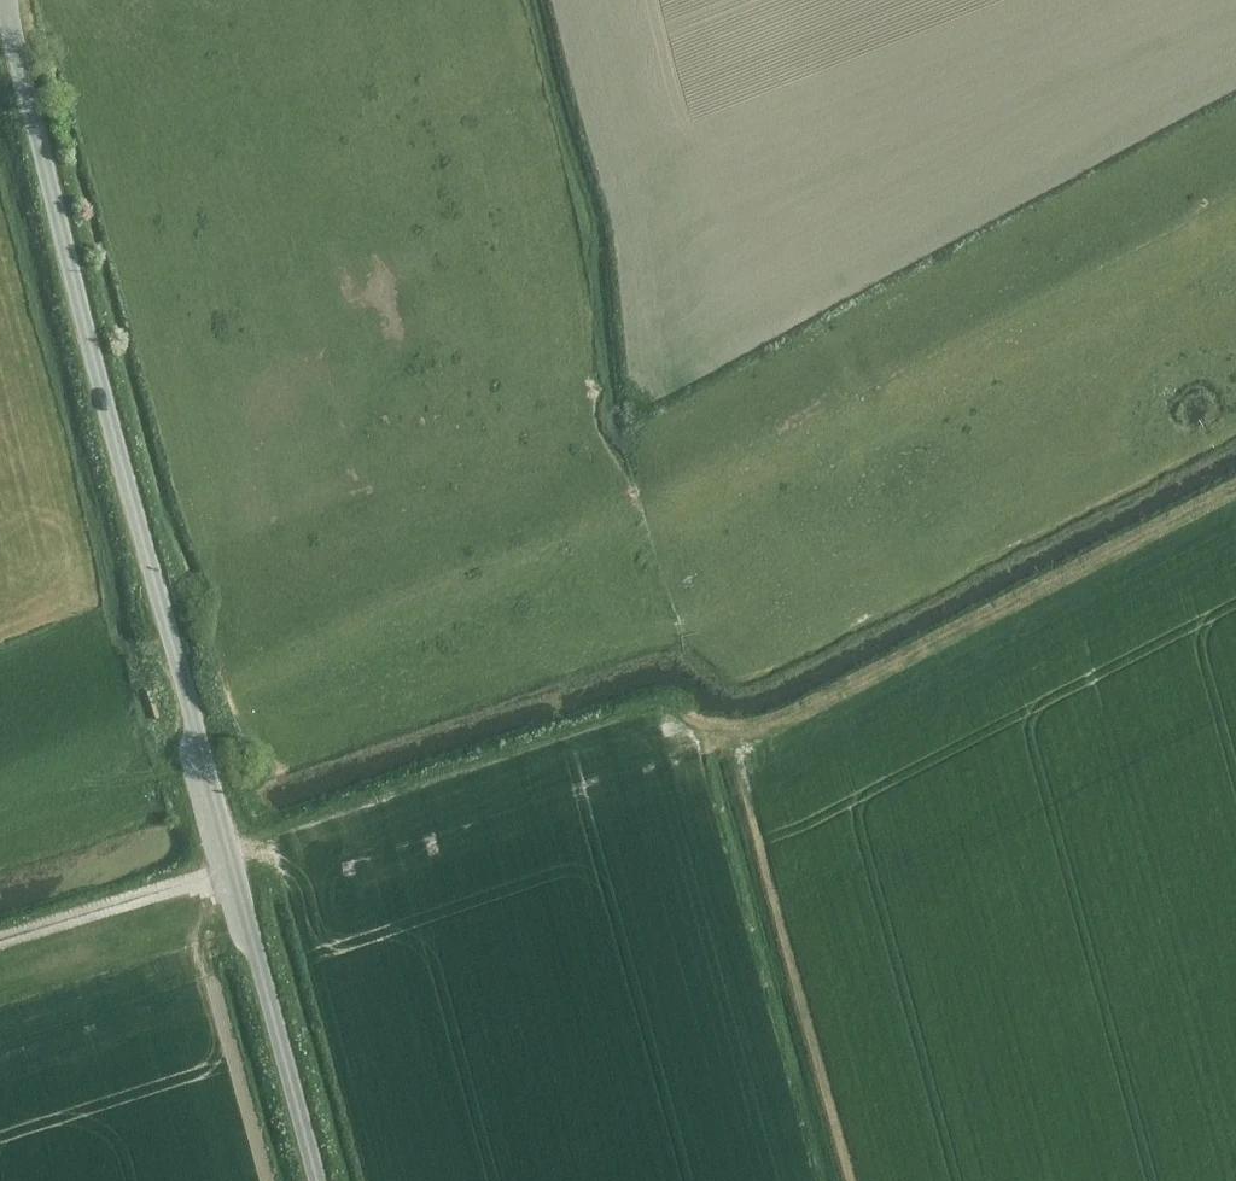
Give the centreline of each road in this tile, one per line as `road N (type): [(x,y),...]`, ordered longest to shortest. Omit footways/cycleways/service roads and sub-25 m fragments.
road 1 (unclassified): [(315,1180),(2,0)]

